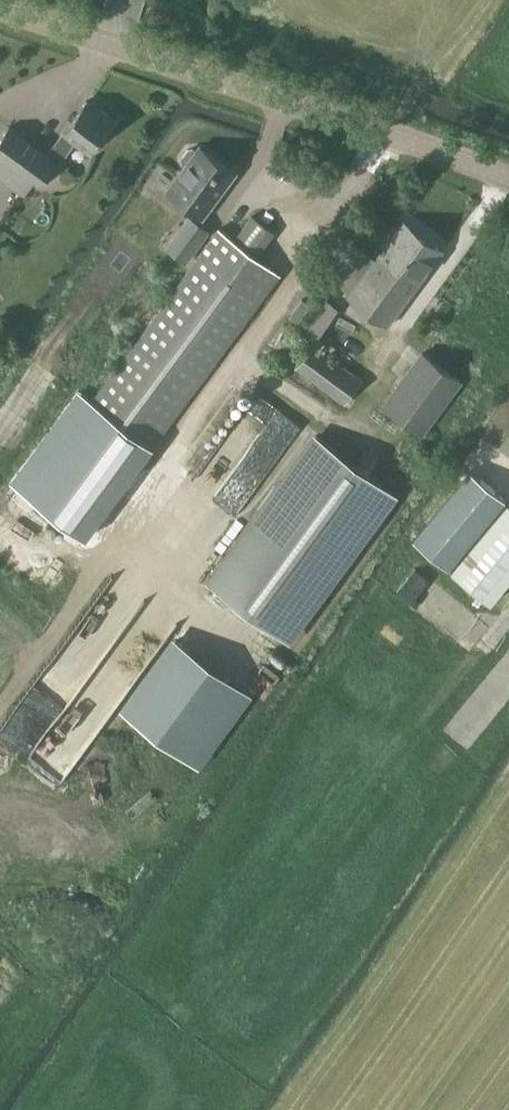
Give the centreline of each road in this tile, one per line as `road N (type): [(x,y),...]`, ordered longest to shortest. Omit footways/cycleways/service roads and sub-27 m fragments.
road 1 (unclassified): [(508,177),(0,6)]

